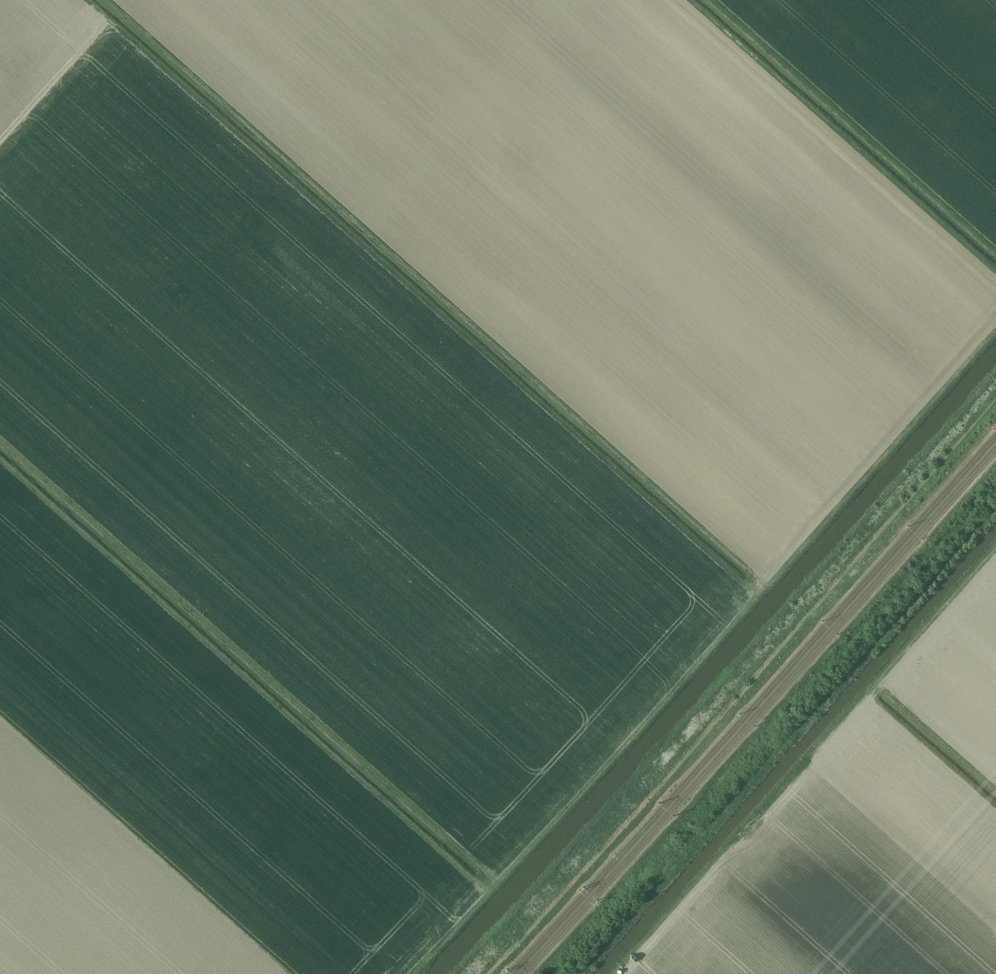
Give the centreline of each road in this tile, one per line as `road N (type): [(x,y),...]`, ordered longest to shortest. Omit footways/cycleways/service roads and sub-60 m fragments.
road 1 (track): [(489,973),(995,399)]
road 2 (track): [(578,973),(995,507)]
road 3 (track): [(0,139),(92,37)]

